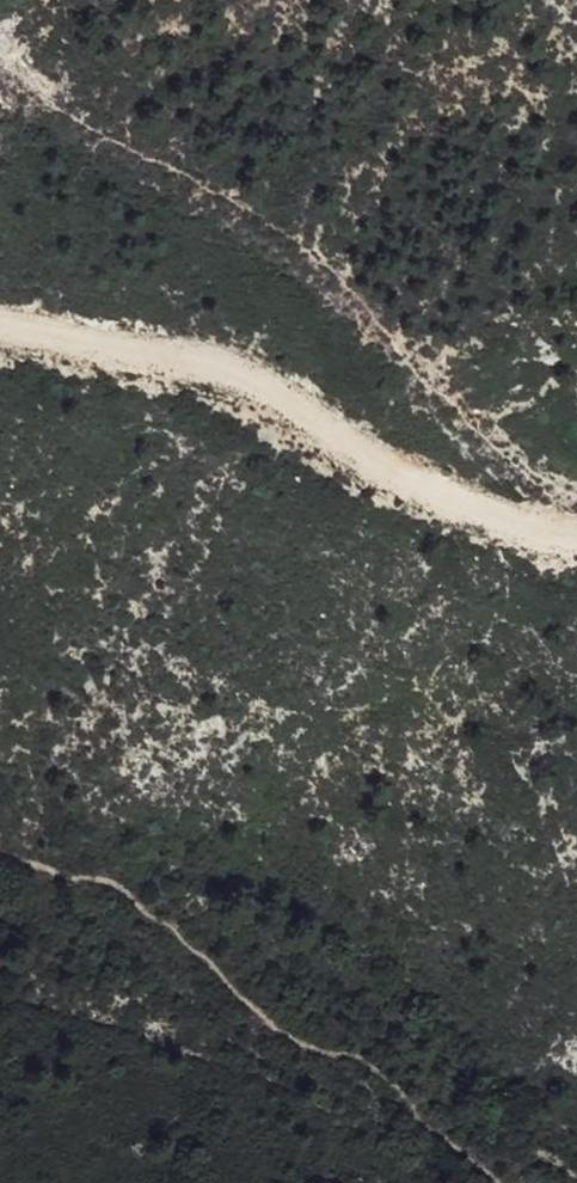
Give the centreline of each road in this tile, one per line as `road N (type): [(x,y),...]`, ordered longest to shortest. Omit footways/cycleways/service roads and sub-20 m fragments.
road 1 (track): [(576,532),(503,513),(186,352),(0,318)]

